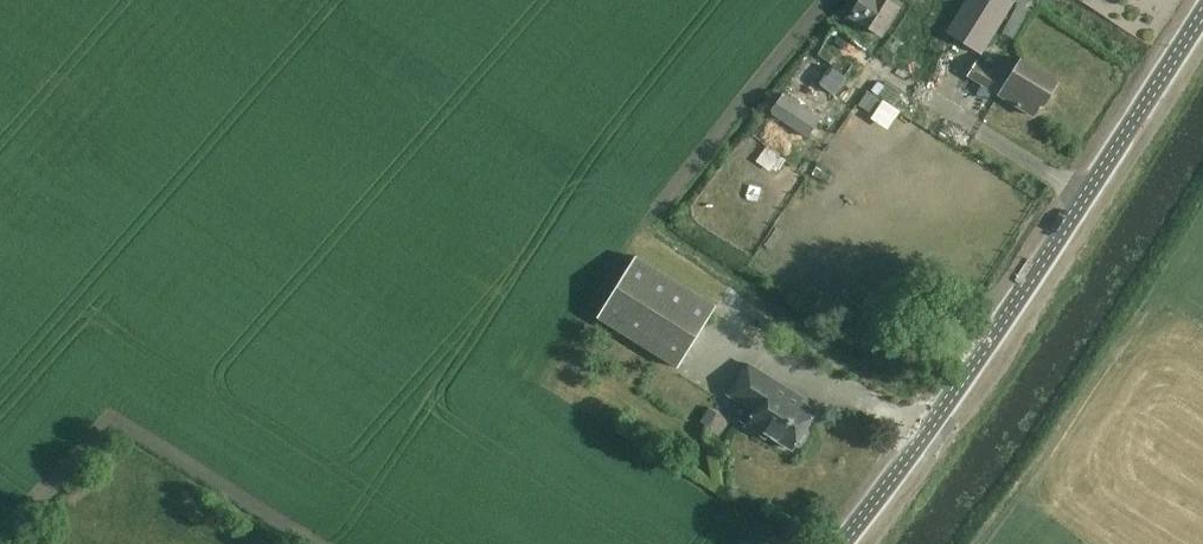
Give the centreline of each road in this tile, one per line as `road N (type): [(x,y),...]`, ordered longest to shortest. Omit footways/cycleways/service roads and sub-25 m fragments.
road 1 (tertiary): [(843,543),(1039,266),(1202,10)]

